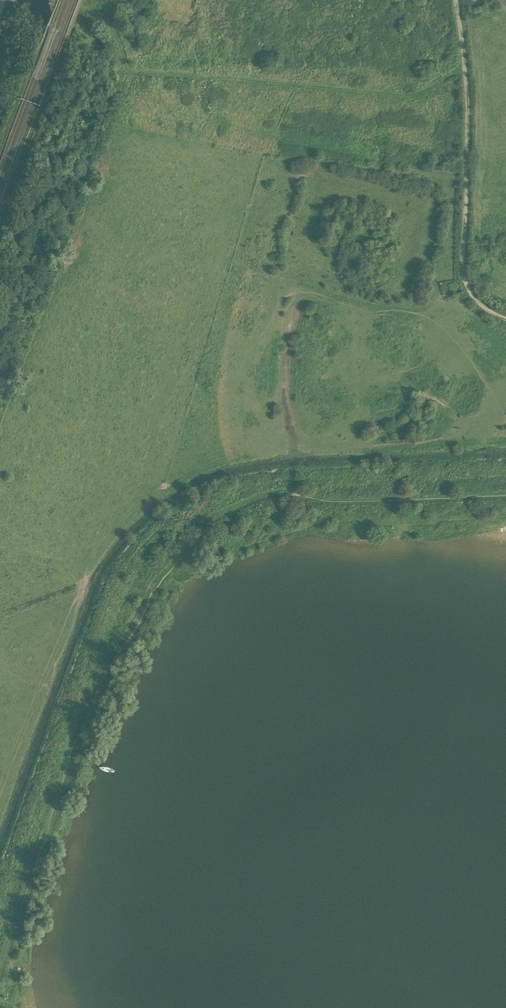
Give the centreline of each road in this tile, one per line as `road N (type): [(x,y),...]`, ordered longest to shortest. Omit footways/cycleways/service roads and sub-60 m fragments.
road 1 (track): [(0,966),(108,659),(157,580),(209,522),(272,495),(355,501),(505,495)]
road 2 (track): [(505,319),(478,303),(464,275),(467,98),(455,0)]

